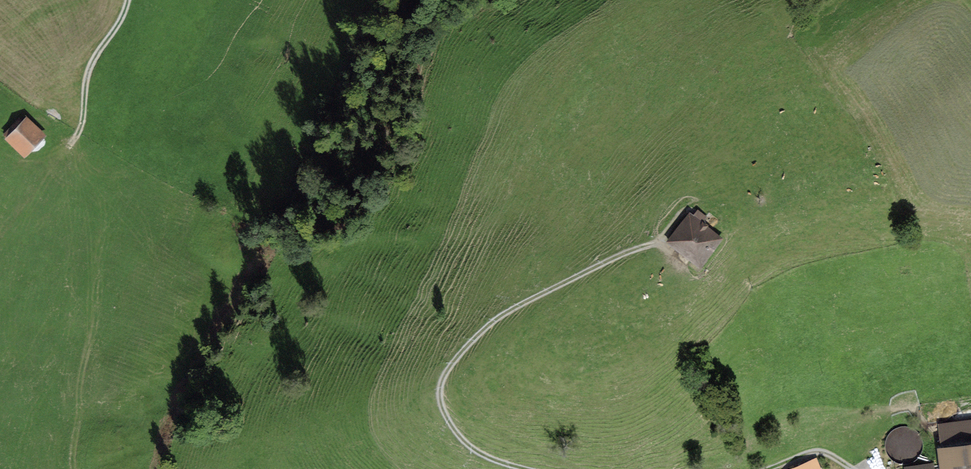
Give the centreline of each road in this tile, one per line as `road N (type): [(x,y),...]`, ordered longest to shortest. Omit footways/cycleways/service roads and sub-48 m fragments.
road 1 (track): [(659,245),(518,306),(452,366),(440,390),(449,424),(472,451),(518,468)]
road 2 (track): [(66,148),(83,120),(90,69),(129,0)]

